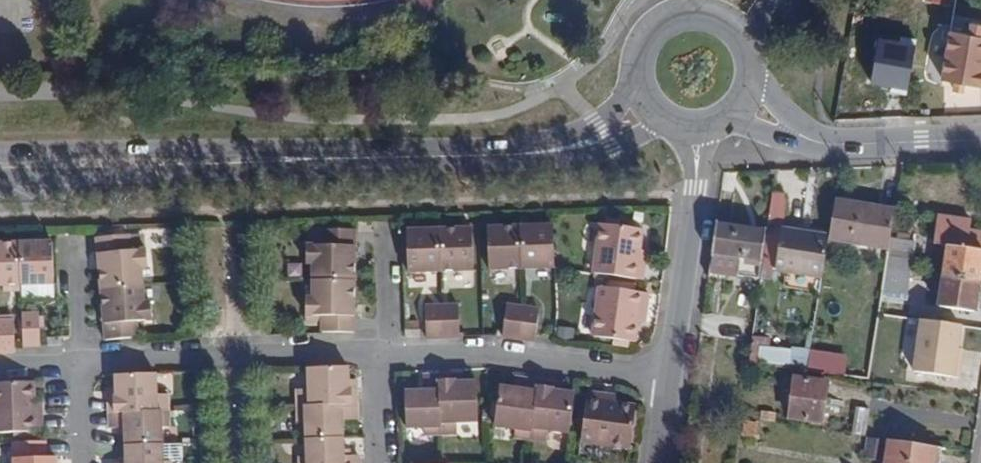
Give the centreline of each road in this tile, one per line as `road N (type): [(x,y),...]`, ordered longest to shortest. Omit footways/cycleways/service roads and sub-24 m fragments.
road 1 (tertiary): [(0,178),(307,159)]
road 2 (tertiary): [(307,159),(0,147)]
road 3 (residential): [(87,366),(382,357)]
road 4 (residential): [(382,357),(498,359),(667,380)]
road 5 (residential): [(667,380),(698,134)]
road 6 (tertiary): [(307,159),(511,156)]
road 7 (tertiary): [(817,145),(980,141)]
road 8 (tertiary): [(511,156),(567,160),(660,127)]
road 9 (tertiary): [(629,86),(592,122),(511,156)]
road 10 (residential): [(379,224),(382,357)]
road 11 (residential): [(80,238),(87,366)]

